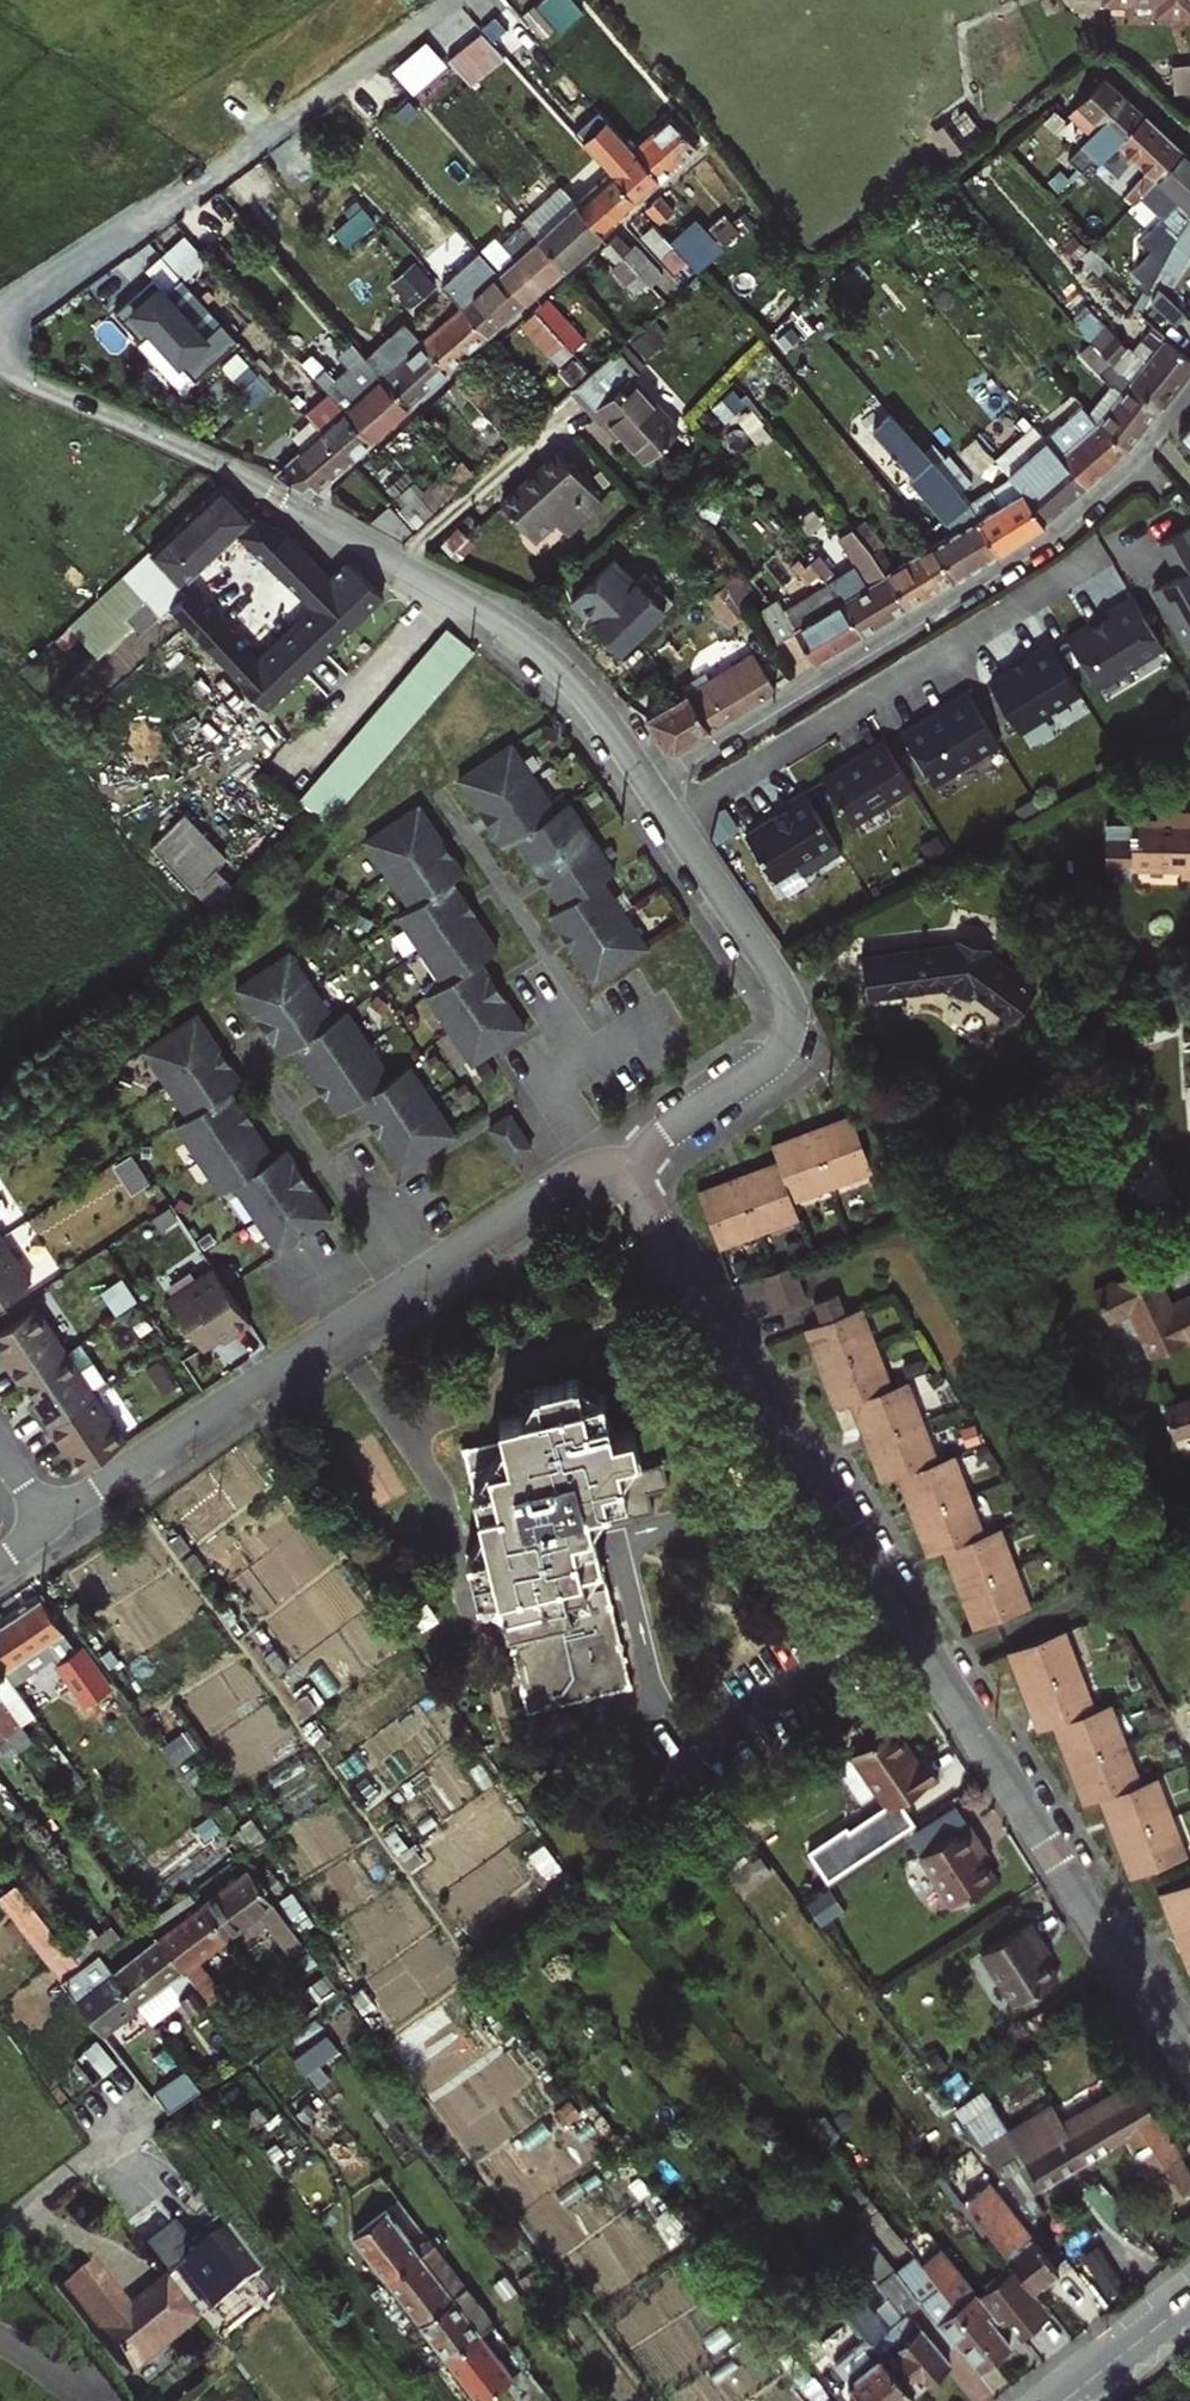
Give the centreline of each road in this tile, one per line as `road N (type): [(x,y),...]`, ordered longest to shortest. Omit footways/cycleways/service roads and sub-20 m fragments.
road 1 (residential): [(635,1179),(1189,2067)]
road 2 (residential): [(648,778),(1051,533),(1147,448),(1189,394)]
road 3 (residential): [(0,323),(26,314),(448,0)]
road 4 (residential): [(648,778),(785,986),(791,1028),(771,1061),(657,1139),(635,1179)]
road 5 (residential): [(0,370),(211,462),(397,563)]
road 6 (residential): [(404,1288),(48,1525)]
road 7 (residential): [(397,563),(555,663),(648,778)]
road 8 (residential): [(397,563),(579,400)]
road 9 (residential): [(592,1169),(559,1182),(404,1288)]
road 10 (residential): [(592,1169),(541,1086),(607,1045)]
road 11 (residential): [(0,2229),(132,2124)]
road 12 (secondary): [(1189,2302),(1066,2400)]

